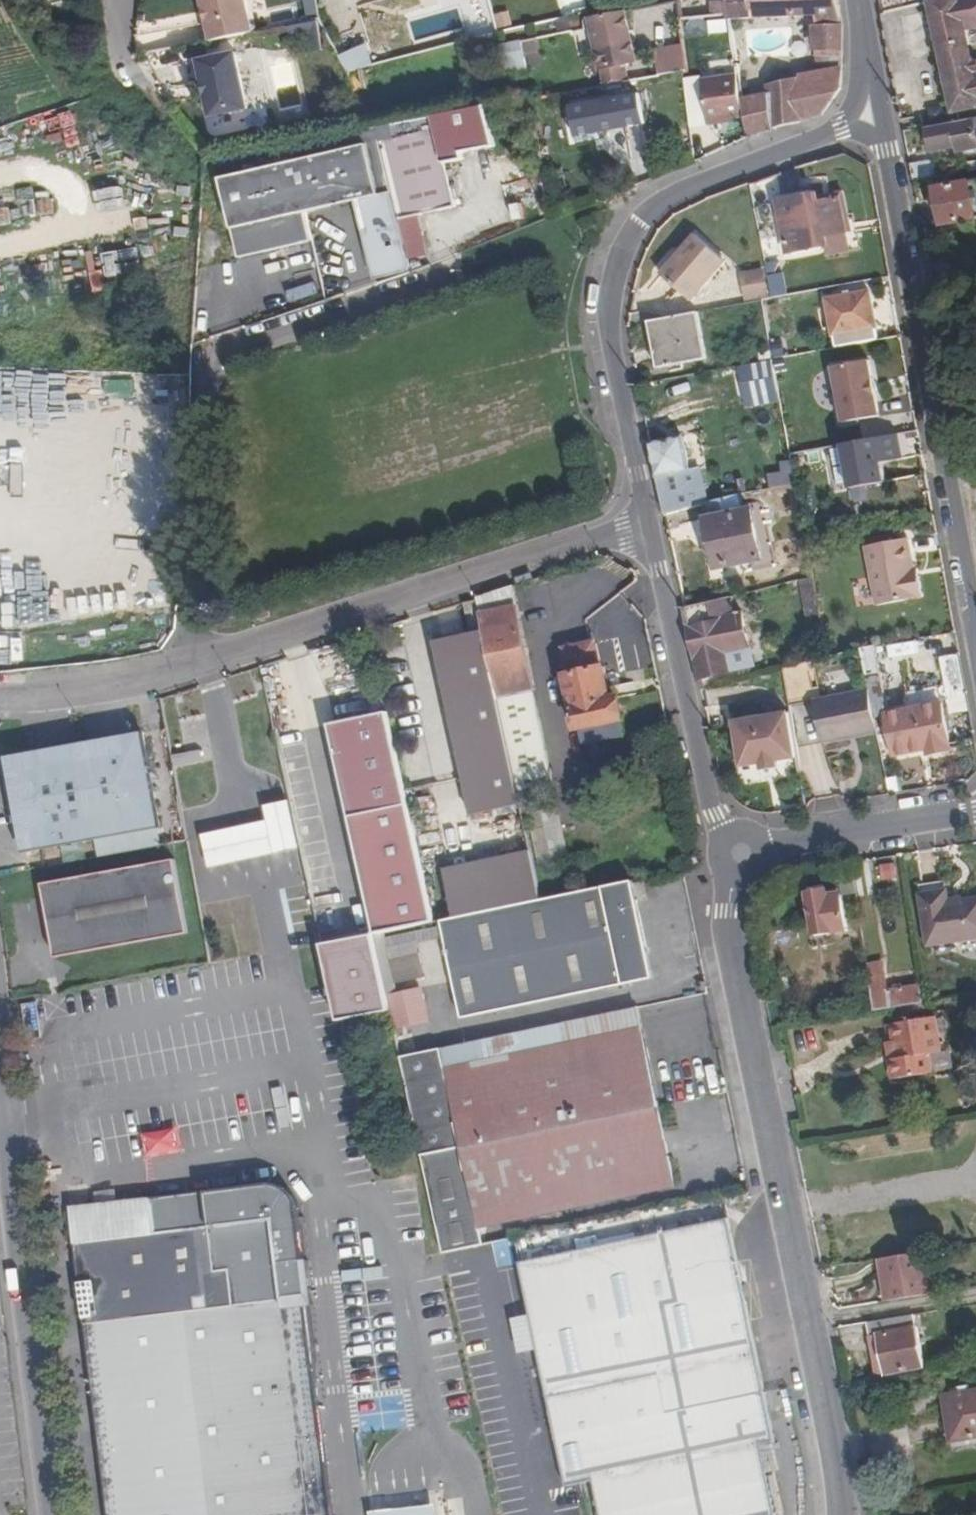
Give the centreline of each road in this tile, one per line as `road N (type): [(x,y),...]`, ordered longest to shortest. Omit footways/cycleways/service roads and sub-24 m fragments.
road 1 (residential): [(0,701),(67,697),(174,671),(650,525)]
road 2 (tertiary): [(742,880),(728,914),(845,1483),(844,1514)]
road 3 (tertiary): [(879,116),(684,192),(638,225),(614,282),(608,328),(650,525)]
road 4 (tertiary): [(975,643),(879,116)]
road 5 (residential): [(50,1514),(0,1112)]
road 6 (tertiary): [(650,525),(716,813),(732,832)]
road 7 (tertiary): [(975,811),(764,847)]

